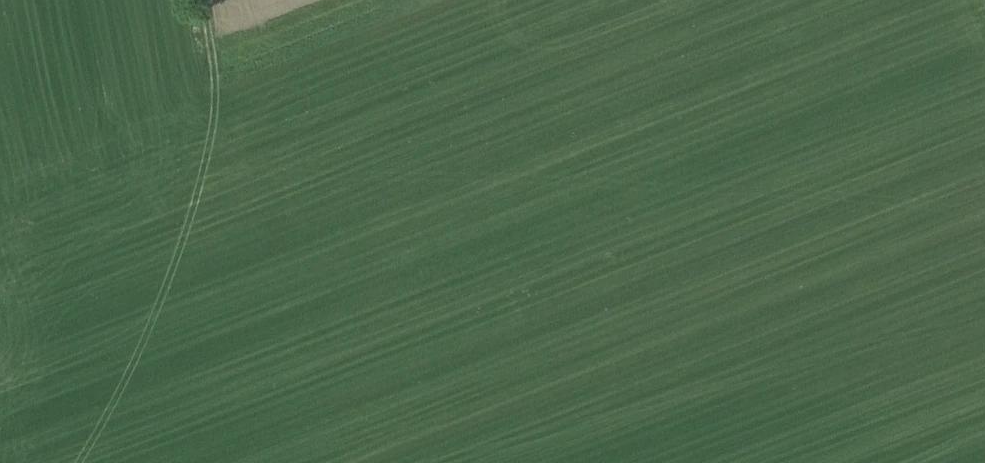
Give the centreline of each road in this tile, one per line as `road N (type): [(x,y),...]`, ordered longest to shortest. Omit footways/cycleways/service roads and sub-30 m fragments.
road 1 (track): [(198,0),(227,149)]

